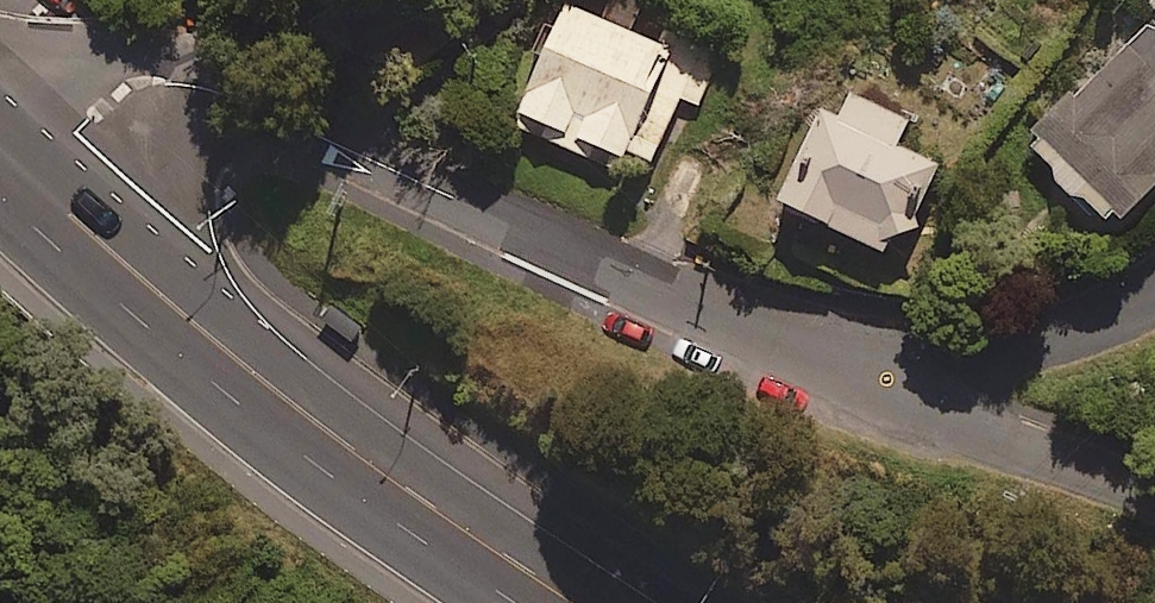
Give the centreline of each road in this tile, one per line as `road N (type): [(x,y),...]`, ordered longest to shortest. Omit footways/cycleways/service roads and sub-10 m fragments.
road 1 (residential): [(868,378),(207,88),(153,86),(98,110),(18,167)]
road 2 (trunk): [(569,602),(373,463),(18,167)]
road 3 (residential): [(1154,492),(868,378)]
road 4 (residential): [(1154,289),(1070,331),(868,378)]

